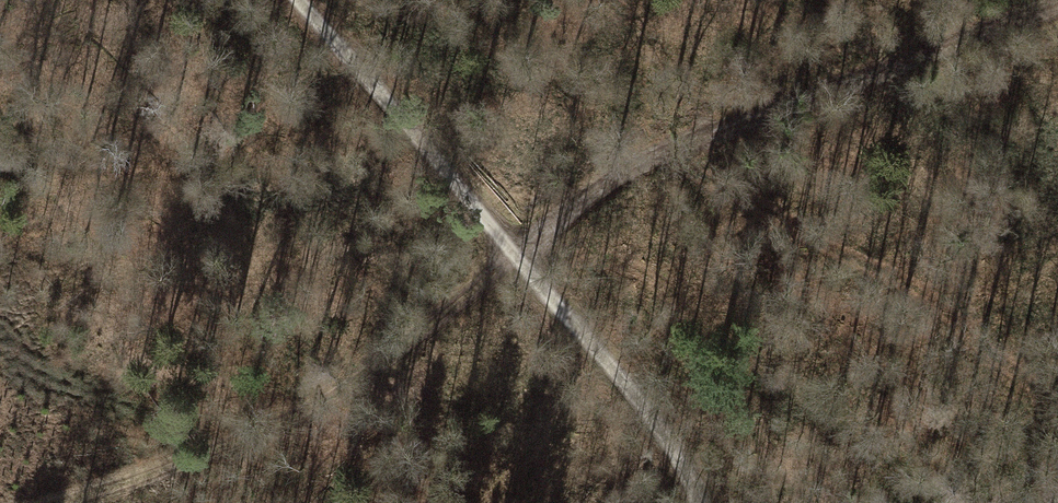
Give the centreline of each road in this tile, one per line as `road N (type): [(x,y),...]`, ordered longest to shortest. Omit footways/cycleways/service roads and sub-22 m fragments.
road 1 (track): [(68,502),(306,411),(638,169),(1057,6)]
road 2 (track): [(295,0),(655,416),(696,502)]

